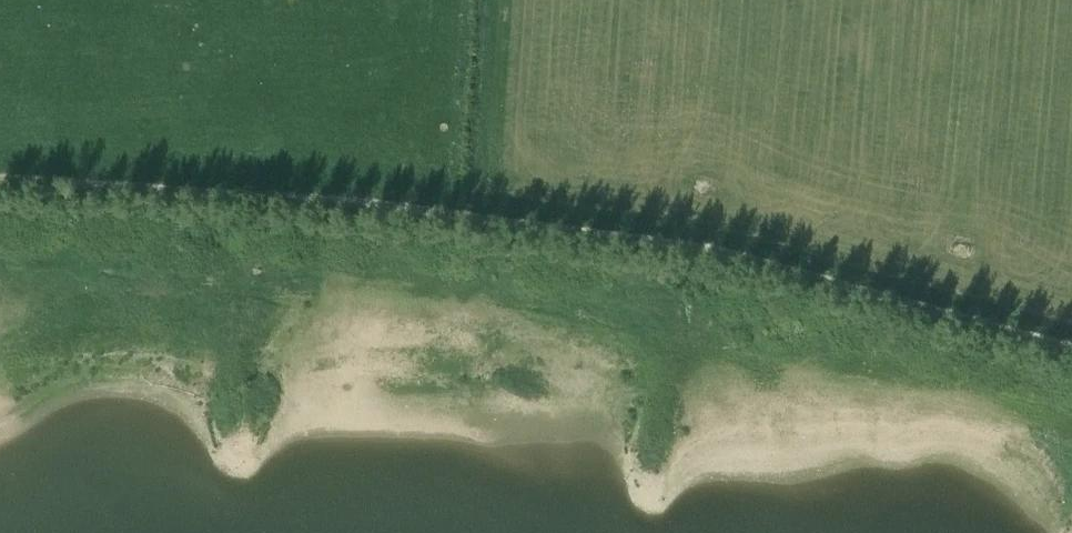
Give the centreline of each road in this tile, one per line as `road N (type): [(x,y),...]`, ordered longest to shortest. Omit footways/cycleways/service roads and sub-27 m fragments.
road 1 (track): [(1071,349),(697,250),(361,204),(0,183)]
road 2 (track): [(0,292),(317,282),(666,334),(686,309),(697,250)]

